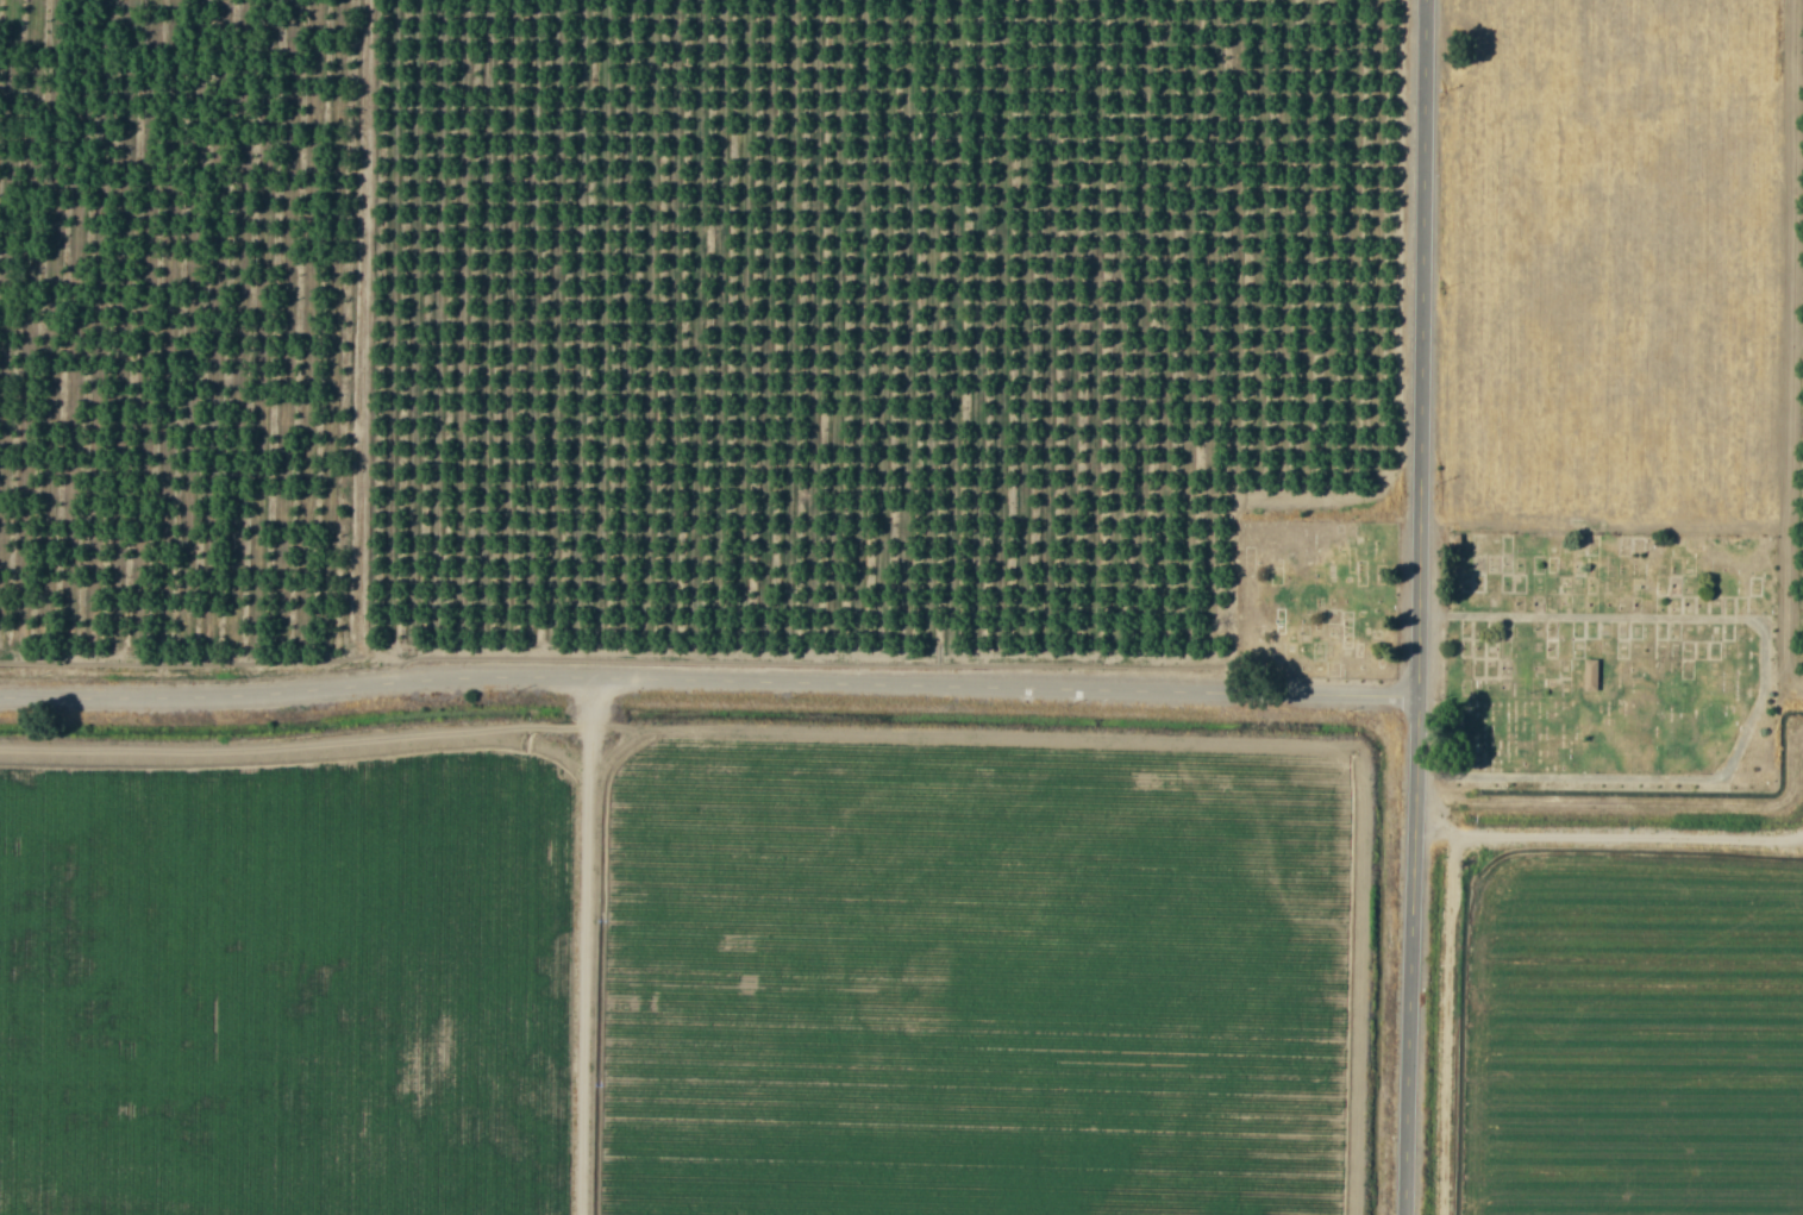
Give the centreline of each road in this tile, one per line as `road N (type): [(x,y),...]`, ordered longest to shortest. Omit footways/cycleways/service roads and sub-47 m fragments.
road 1 (residential): [(1428,700),(494,679),(212,700),(0,700)]
road 2 (tertiary): [(1418,1214),(1436,0)]

